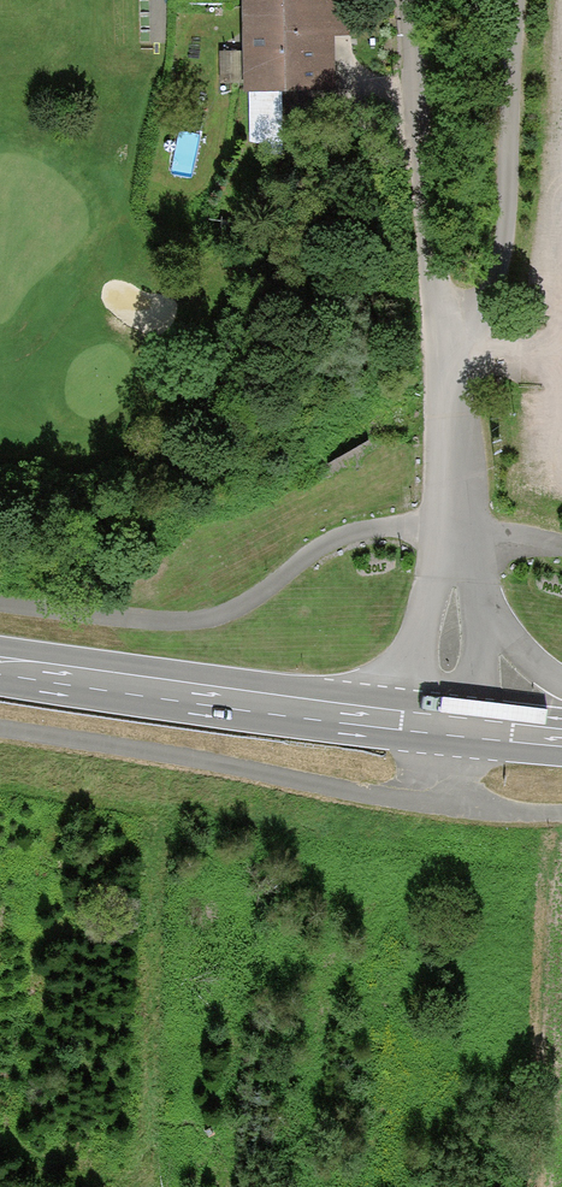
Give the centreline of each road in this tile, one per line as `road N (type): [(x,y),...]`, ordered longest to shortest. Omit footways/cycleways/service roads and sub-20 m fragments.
road 1 (track): [(561,549),(452,529),(368,531),(319,547),(256,599),(203,623),(0,596)]
road 2 (track): [(0,732),(439,804),(561,810)]
road 3 (primary): [(447,723),(0,667)]
road 4 (residential): [(445,360),(492,320),(504,257),(518,0)]
road 5 (residential): [(445,360),(407,74)]
road 6 (residential): [(456,597),(445,360)]
road 7 (residential): [(561,675),(456,597)]
road 8 (residential): [(447,723),(456,597)]

